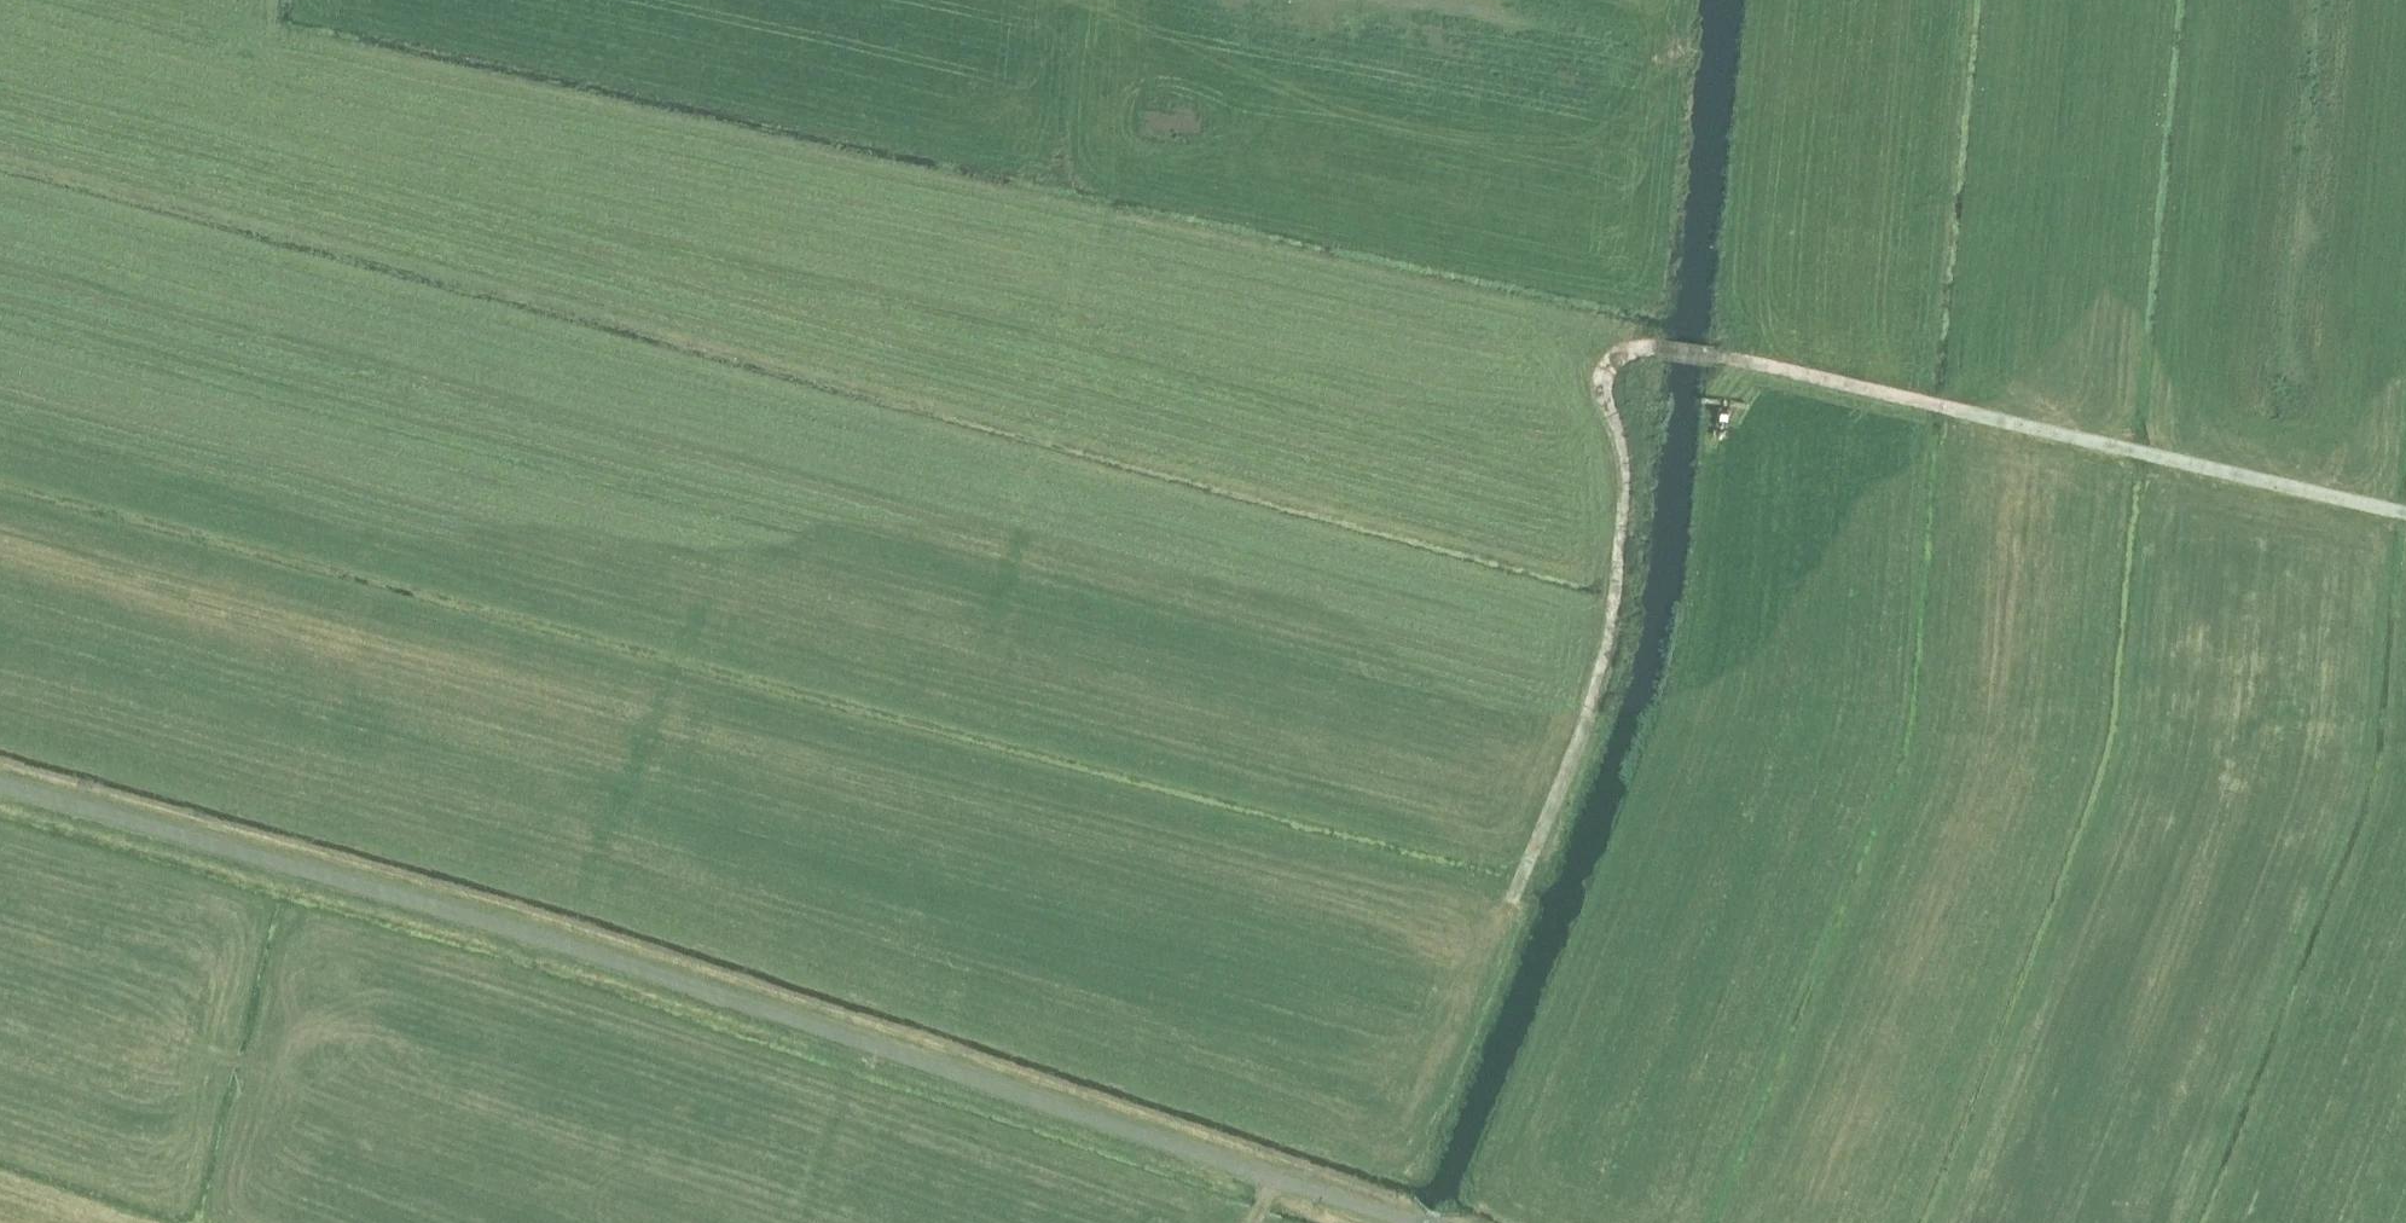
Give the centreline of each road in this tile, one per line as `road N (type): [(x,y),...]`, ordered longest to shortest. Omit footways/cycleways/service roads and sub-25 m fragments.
road 1 (unclassified): [(1421,1222),(537,938),(0,784)]
road 2 (track): [(2405,511),(1739,359),(1628,348),(1604,379),(1626,477),(1612,621),(1584,725),(1513,901)]

